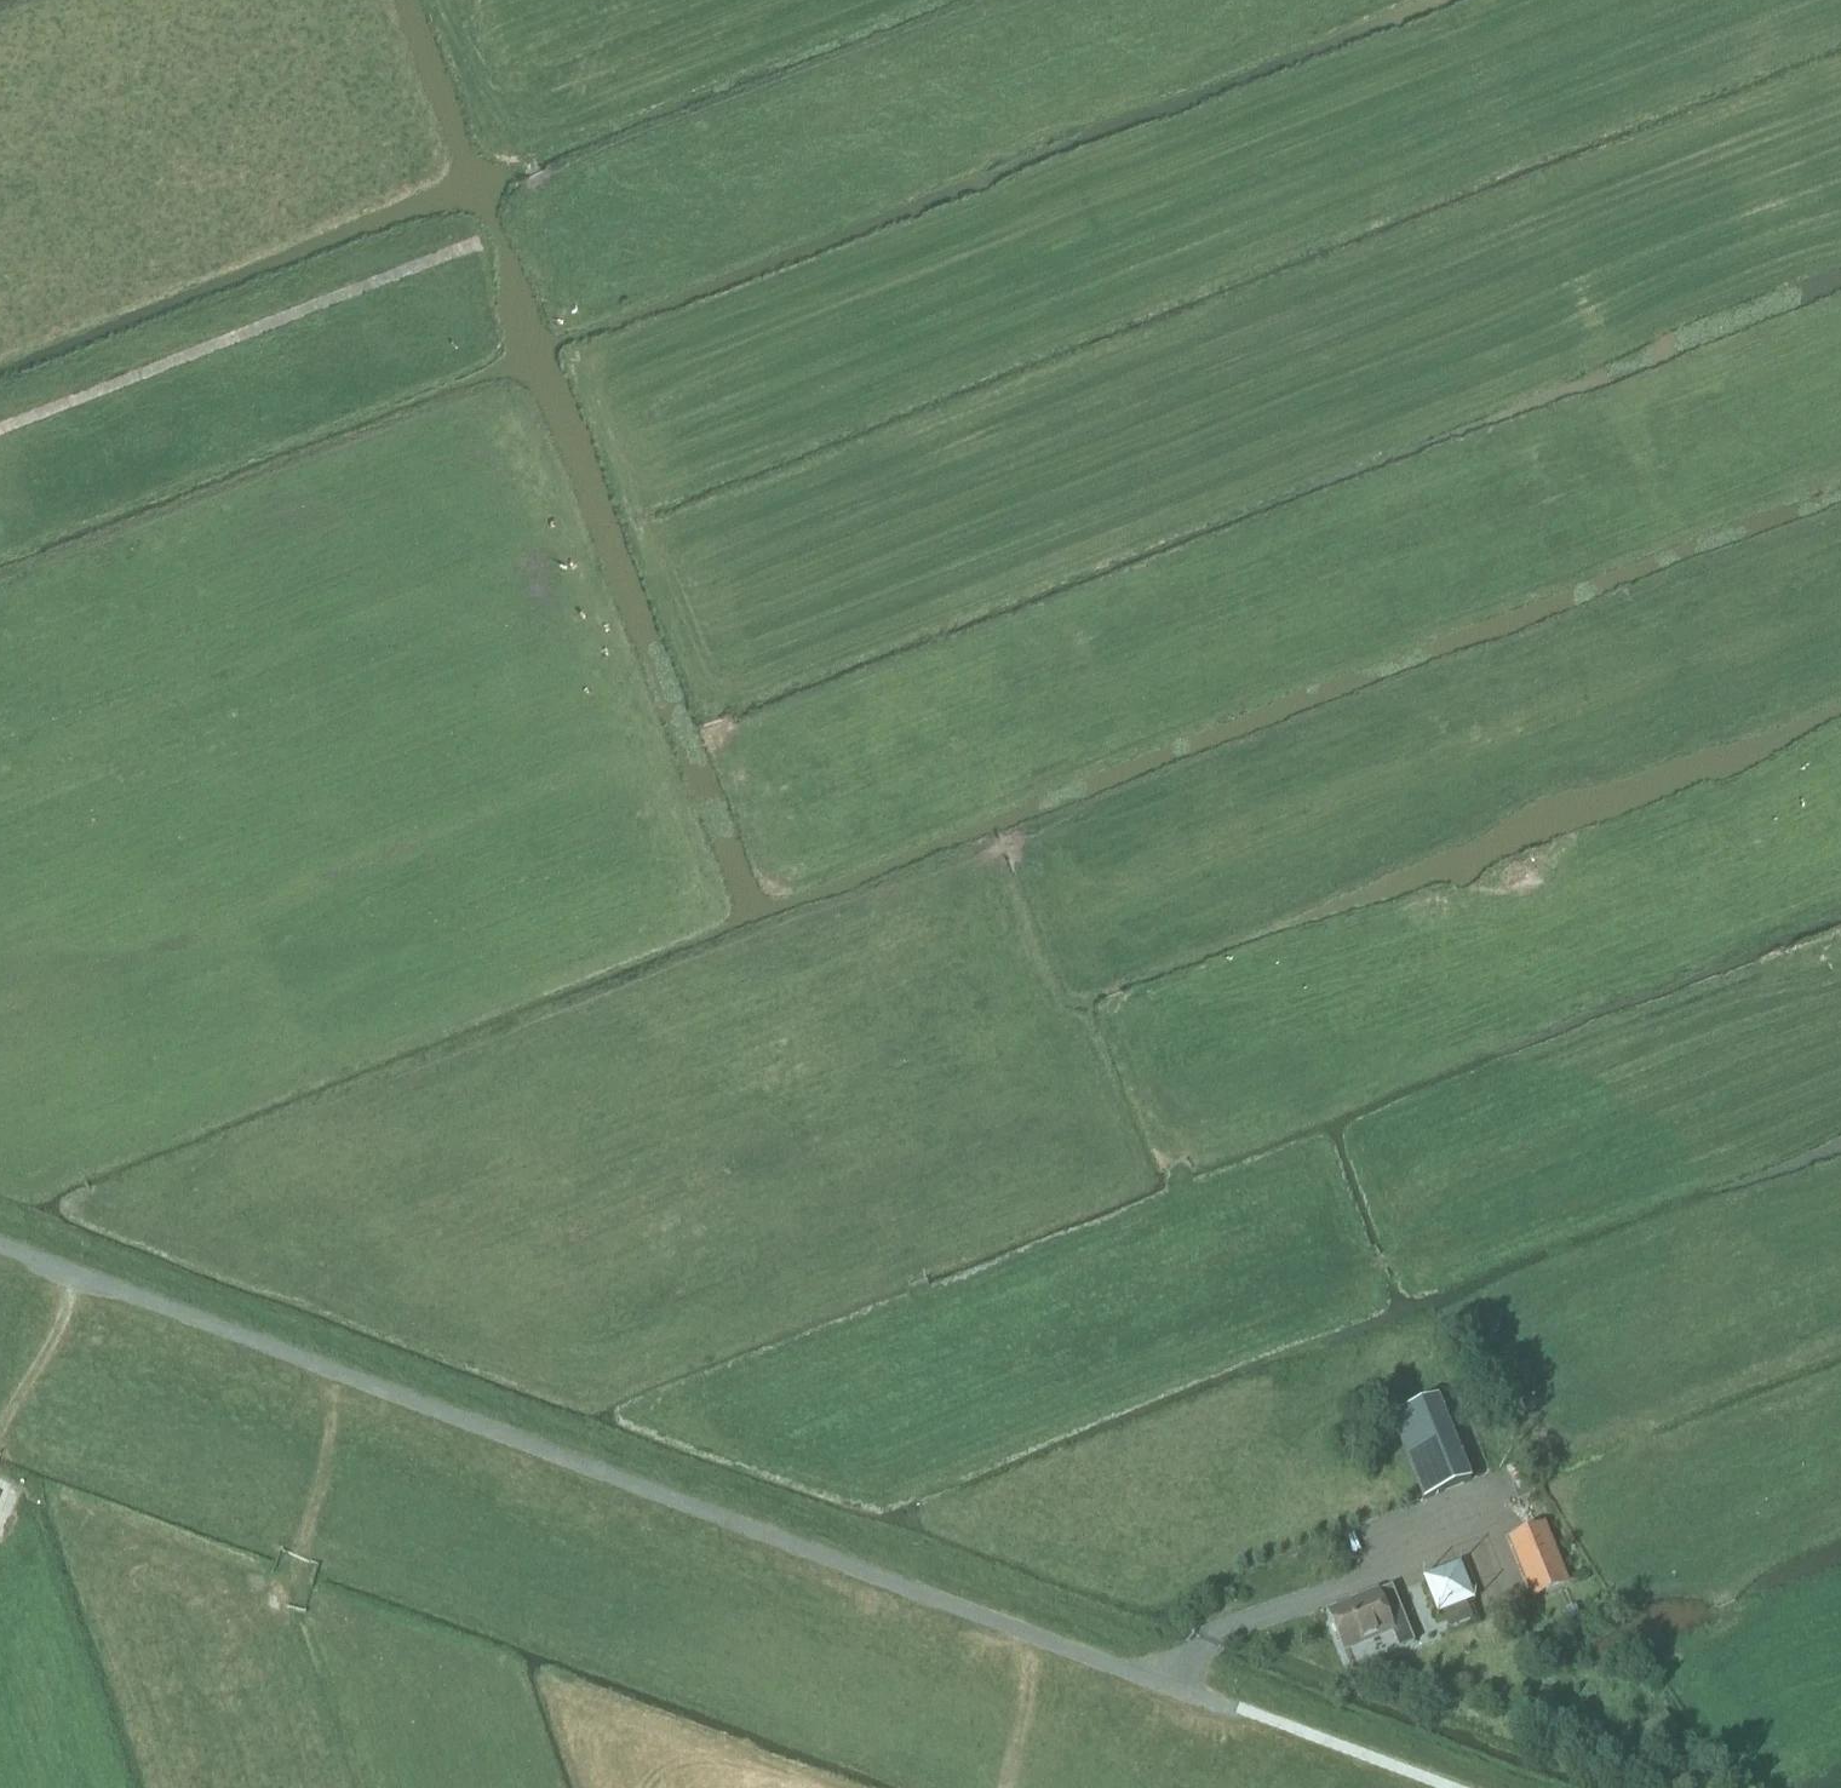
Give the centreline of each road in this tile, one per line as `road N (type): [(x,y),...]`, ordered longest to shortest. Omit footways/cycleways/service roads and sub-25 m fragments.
road 1 (unclassified): [(1181,1689),(0,1243)]
road 2 (track): [(0,429),(425,261)]
road 3 (track): [(293,1592),(359,1377)]
road 4 (track): [(0,1438),(87,1276)]

